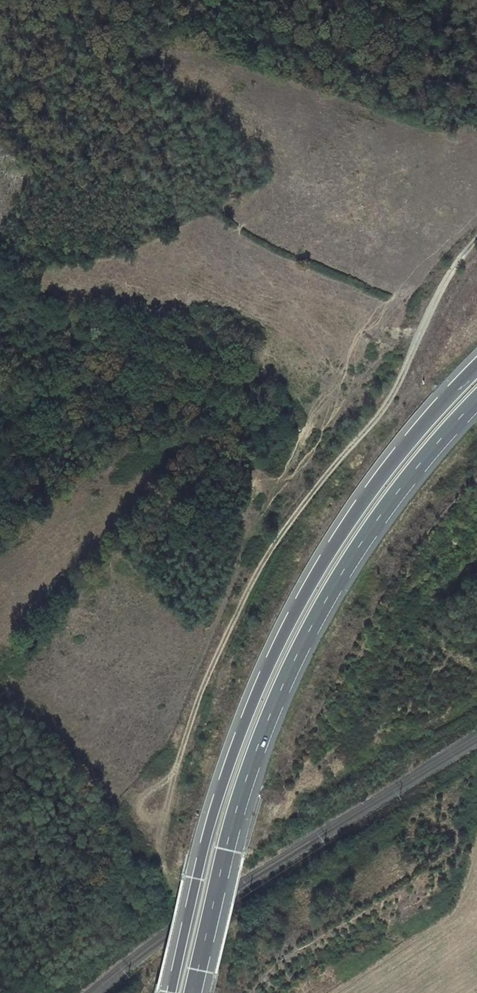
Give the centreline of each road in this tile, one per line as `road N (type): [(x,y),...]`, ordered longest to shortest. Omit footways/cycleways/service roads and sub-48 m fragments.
road 1 (motorway): [(476,368),(386,470),(299,605),(236,745),(170,992)]
road 2 (motorway): [(194,992),(244,790),(283,685),(378,520),(476,402)]
road 3 (track): [(476,239),(437,294),(370,426),(256,571),(203,685),(177,770)]

